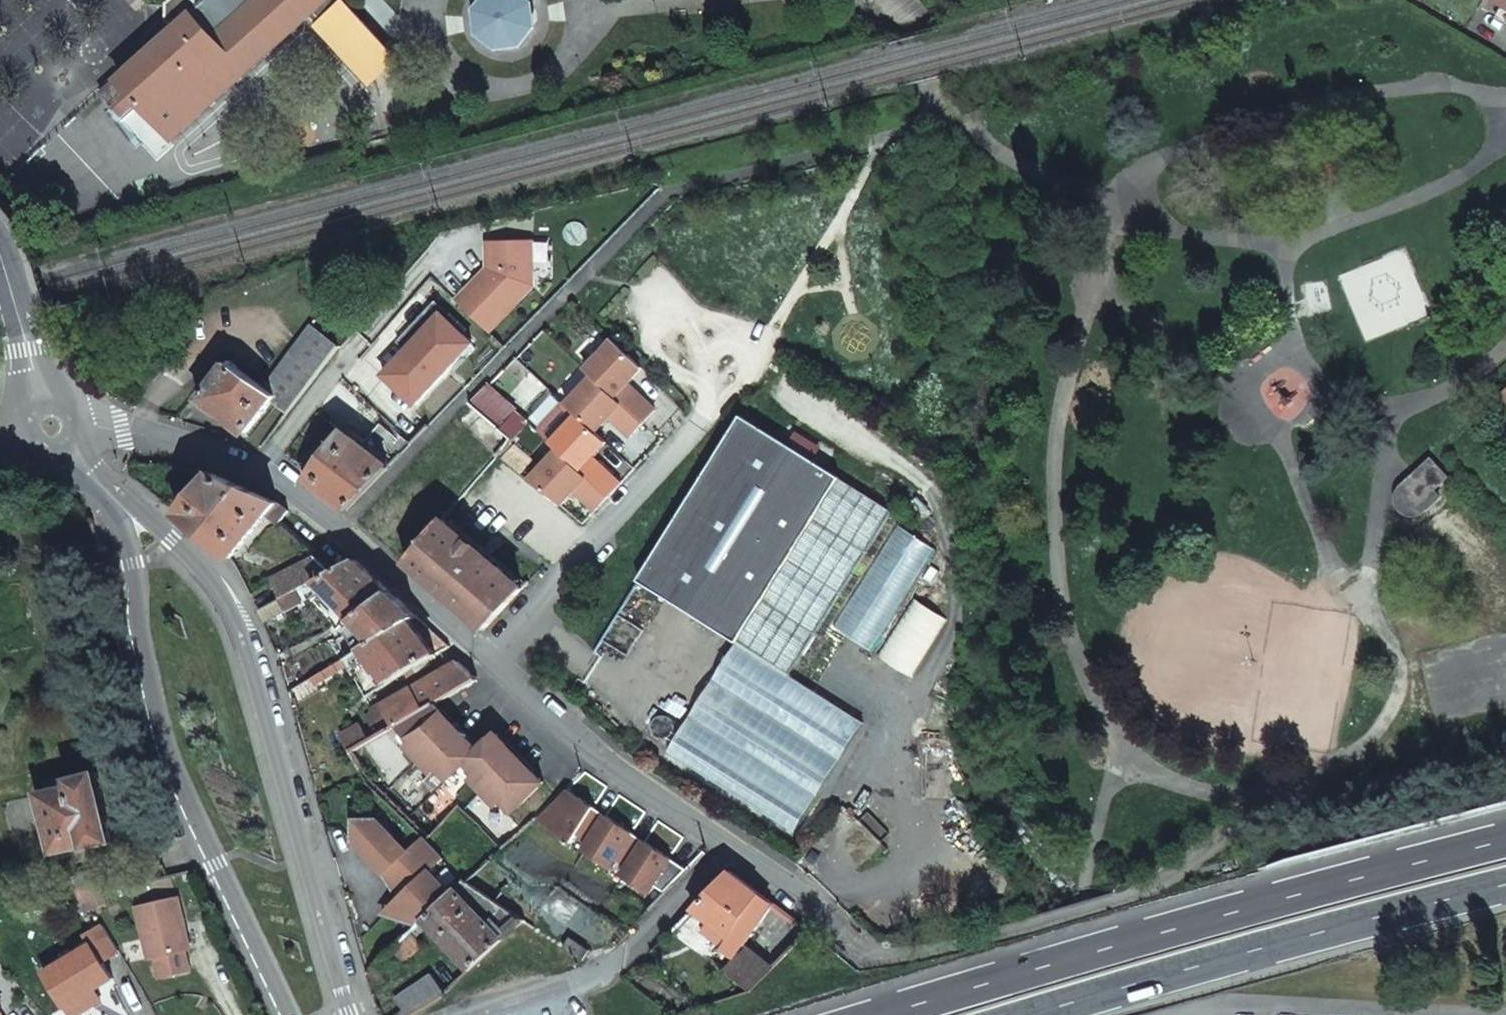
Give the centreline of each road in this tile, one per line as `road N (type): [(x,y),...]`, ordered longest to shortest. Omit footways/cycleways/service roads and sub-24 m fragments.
road 1 (tertiary): [(353,1014),(237,615),(219,581),(174,533),(66,443)]
road 2 (trunk): [(1505,837),(1279,893),(878,1014)]
road 3 (tertiary): [(59,448),(108,509),(130,563),(167,759),(290,1014)]
road 4 (residential): [(490,658),(266,471),(168,432),(73,424)]
road 5 (trunk): [(1041,1014),(1505,886)]
road 6 (residential): [(733,851),(604,762),(490,658)]
road 7 (residential): [(698,429),(490,658)]
road 8 (unclassified): [(485,1014),(620,962),(733,851)]
road 9 (residential): [(873,950),(733,851)]
road 10 (tertiary): [(40,402),(0,244)]

